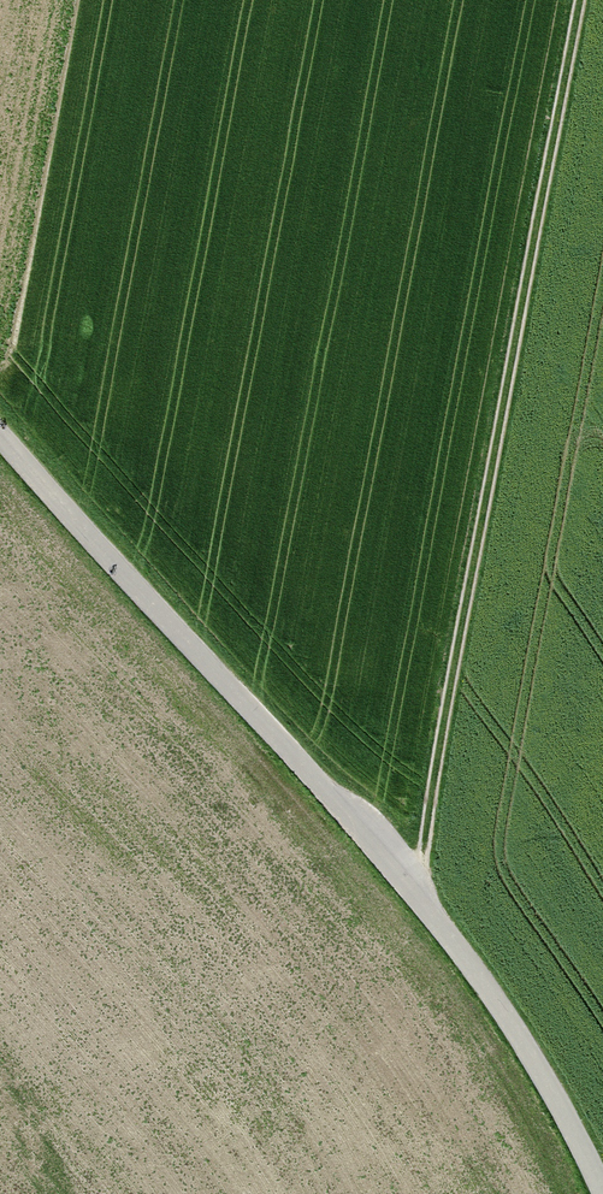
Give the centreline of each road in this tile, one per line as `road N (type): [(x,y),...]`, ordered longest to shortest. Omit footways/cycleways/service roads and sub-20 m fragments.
road 1 (unclassified): [(0,432),(425,903),(521,1038),(602,1186)]
road 2 (track): [(593,0),(425,903)]

